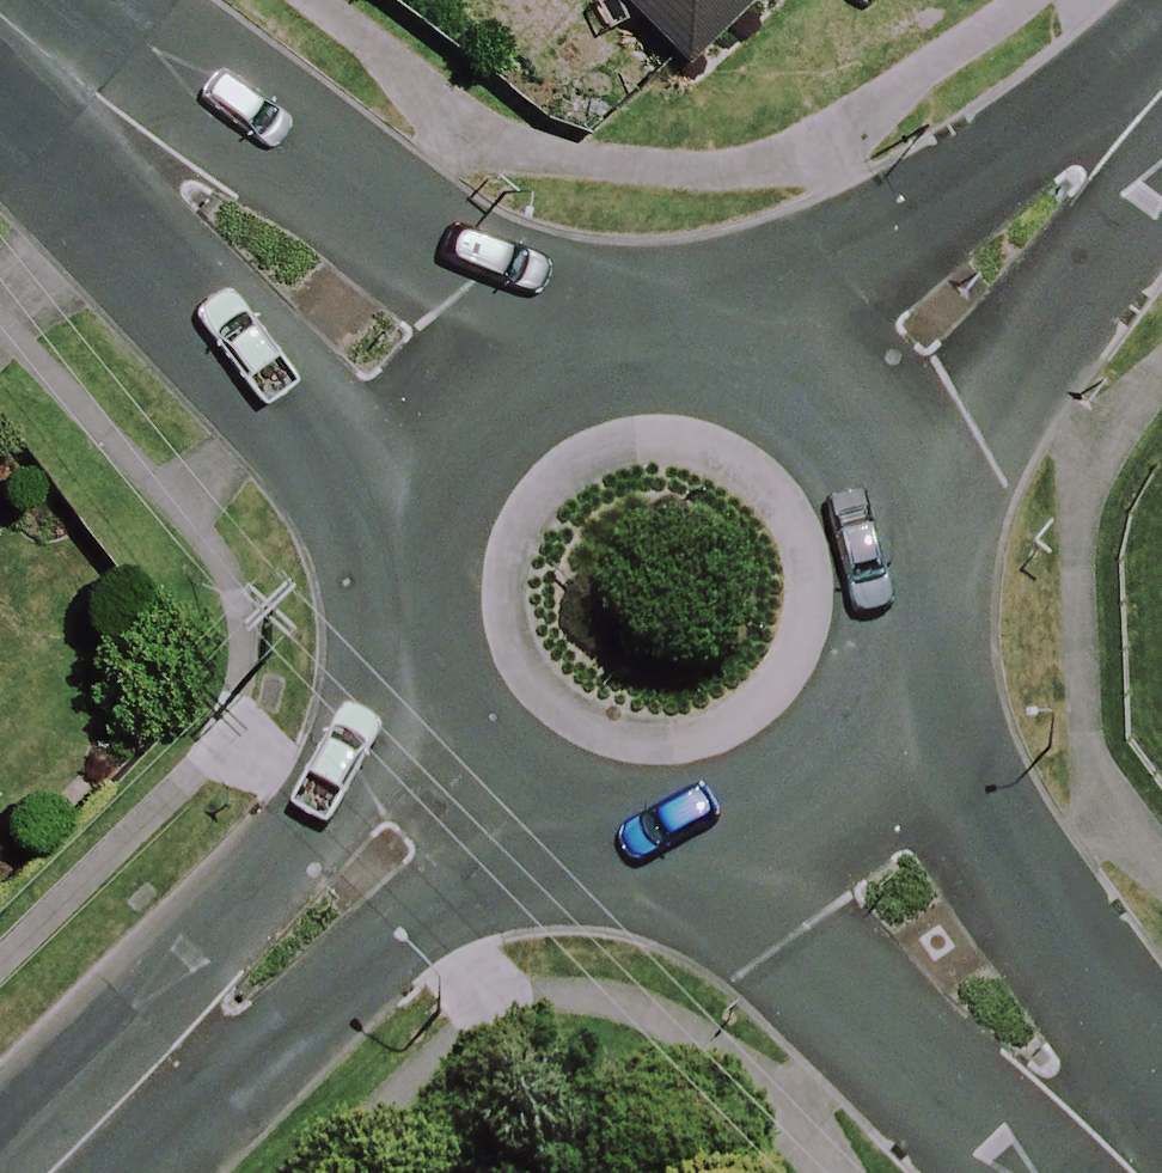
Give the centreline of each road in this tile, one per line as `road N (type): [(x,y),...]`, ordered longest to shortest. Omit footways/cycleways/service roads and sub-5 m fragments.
road 1 (tertiary): [(470,403),(388,353),(0,27)]
road 2 (tertiary): [(470,759),(55,1172)]
road 3 (residential): [(1143,1172),(889,872),(832,782)]
road 4 (residential): [(859,405),(1161,88)]
road 5 (tertiary): [(470,403),(539,350),(621,322),(708,322),(791,351),(859,405)]
road 6 (tertiary): [(859,405),(905,476),(925,557),(920,641),(887,718),(832,782)]
road 7 (tertiary): [(832,782),(764,823),(687,842),(607,837),(533,808),(470,759)]
road 8 (tertiary): [(470,759),(427,694),(403,620),(403,542),(426,468),(470,403)]

